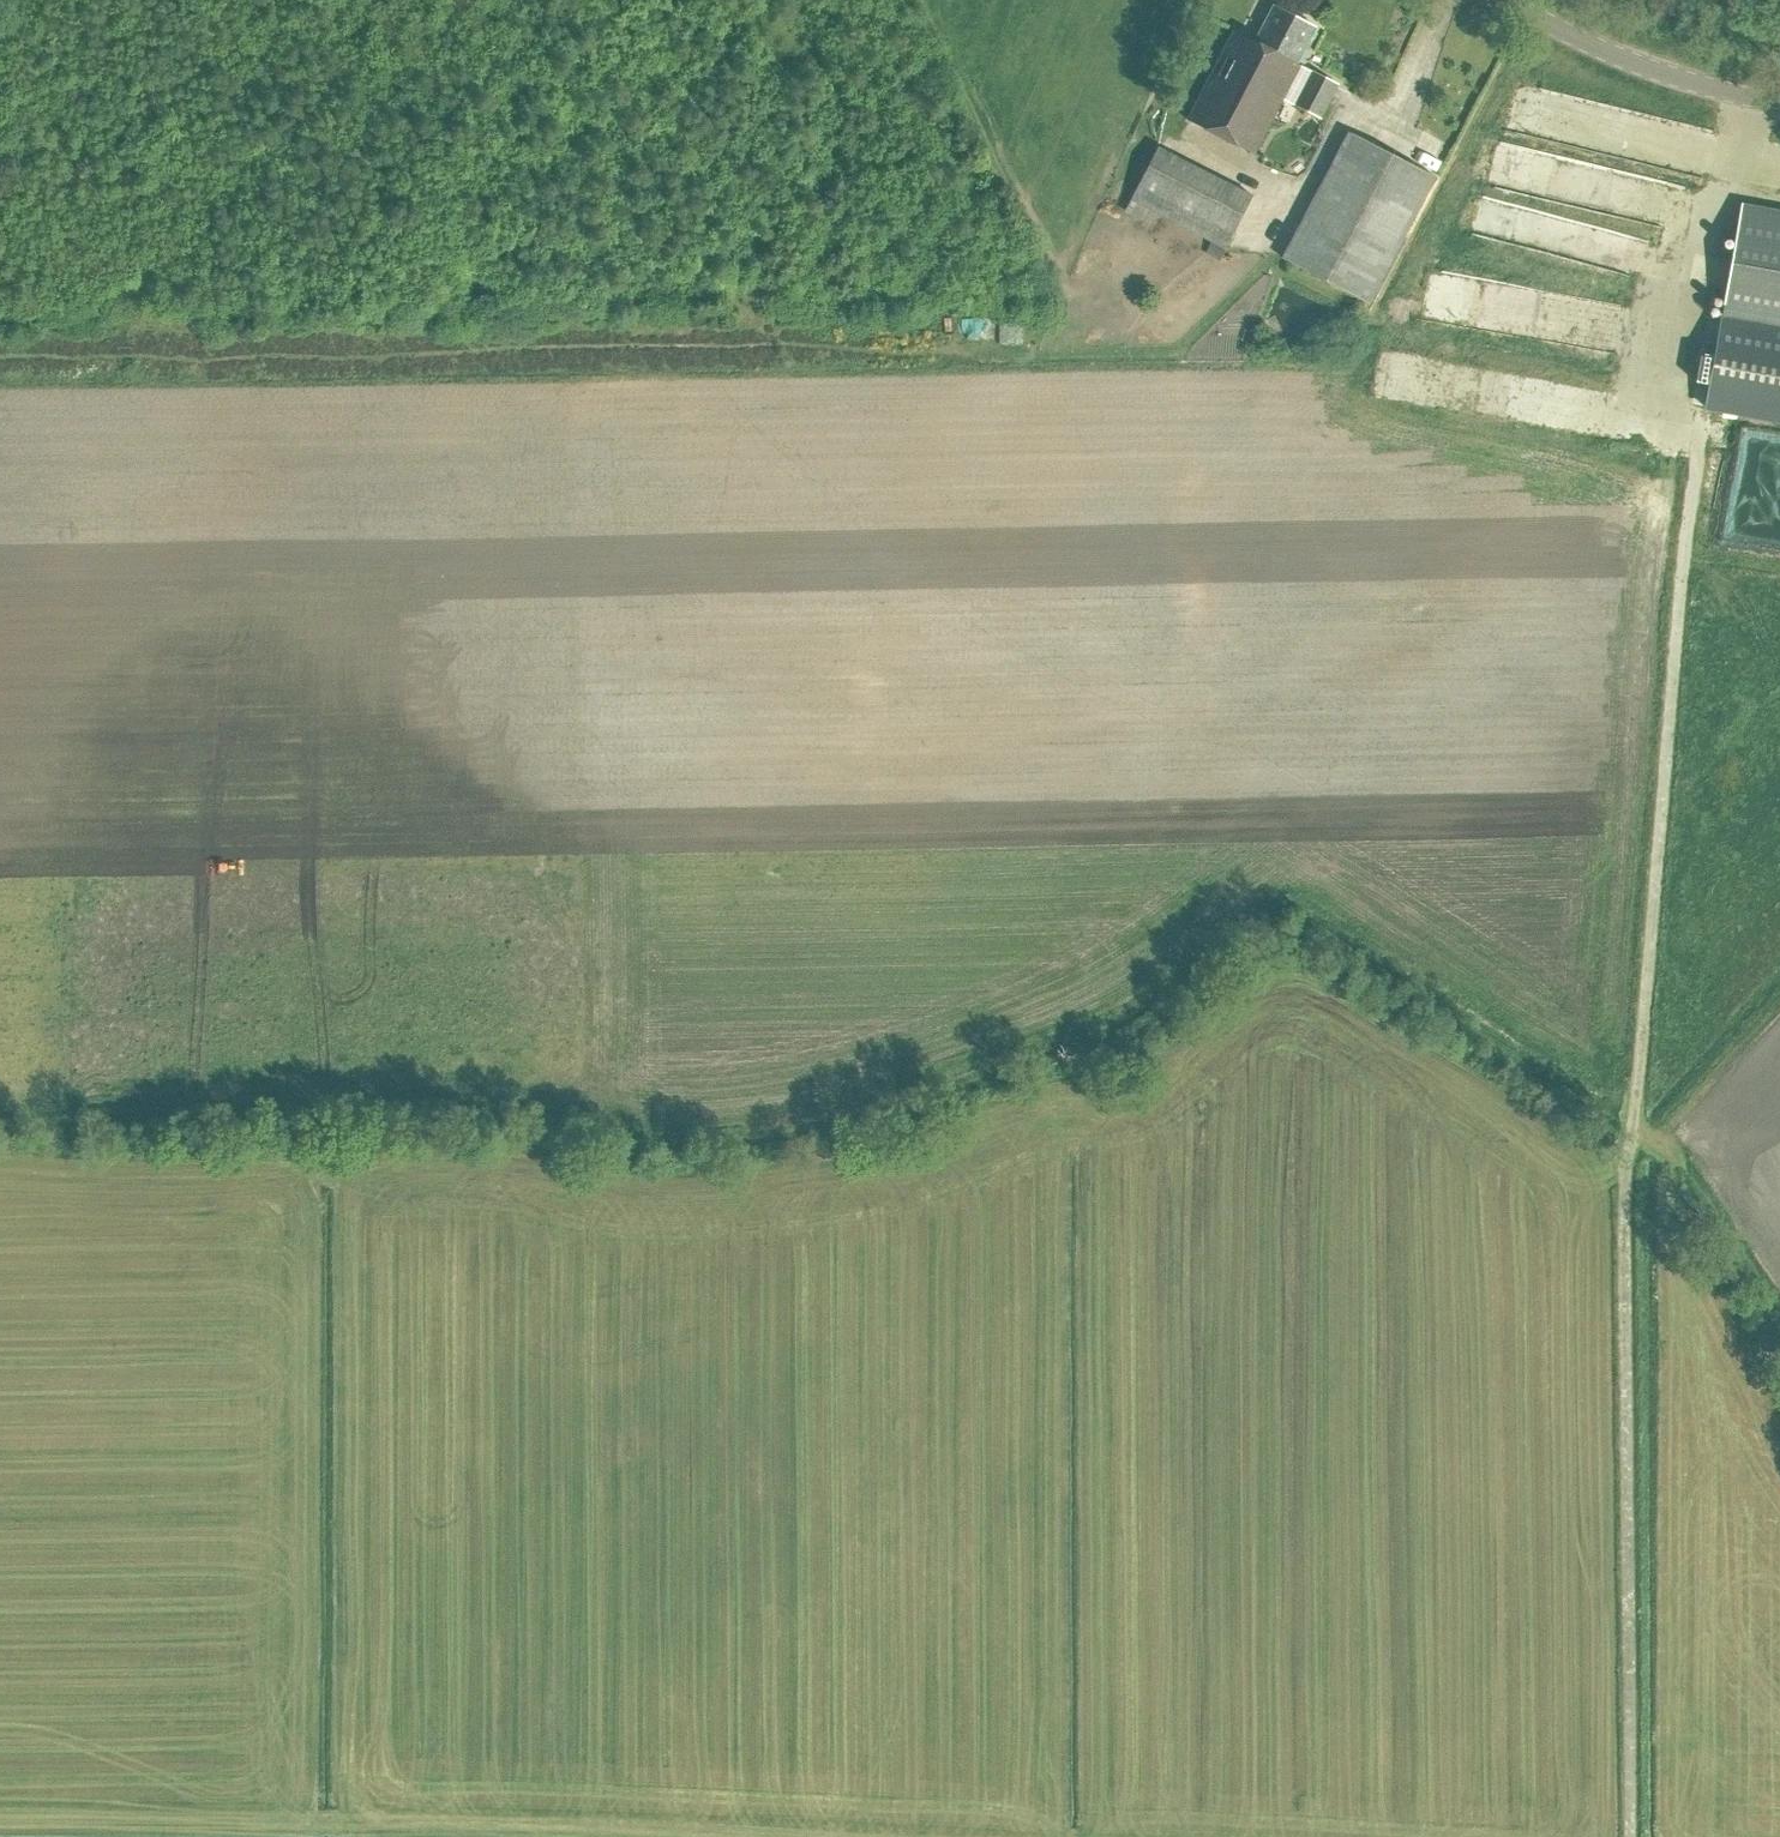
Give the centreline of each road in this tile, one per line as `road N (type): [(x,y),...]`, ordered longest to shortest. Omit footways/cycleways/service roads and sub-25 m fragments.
road 1 (track): [(1779,1320),(1667,1153),(1633,1118),(1289,916),(1139,1029),(1108,1044),(1060,1034),(895,1106),(803,1130),(738,1134),(539,1088),(0,1113)]
road 2 (track): [(1692,475),(1627,1172),(1631,1836)]
road 3 (tertiary): [(1779,102),(1667,72),(1512,0)]
road 4 (track): [(1779,996),(1650,1133)]

